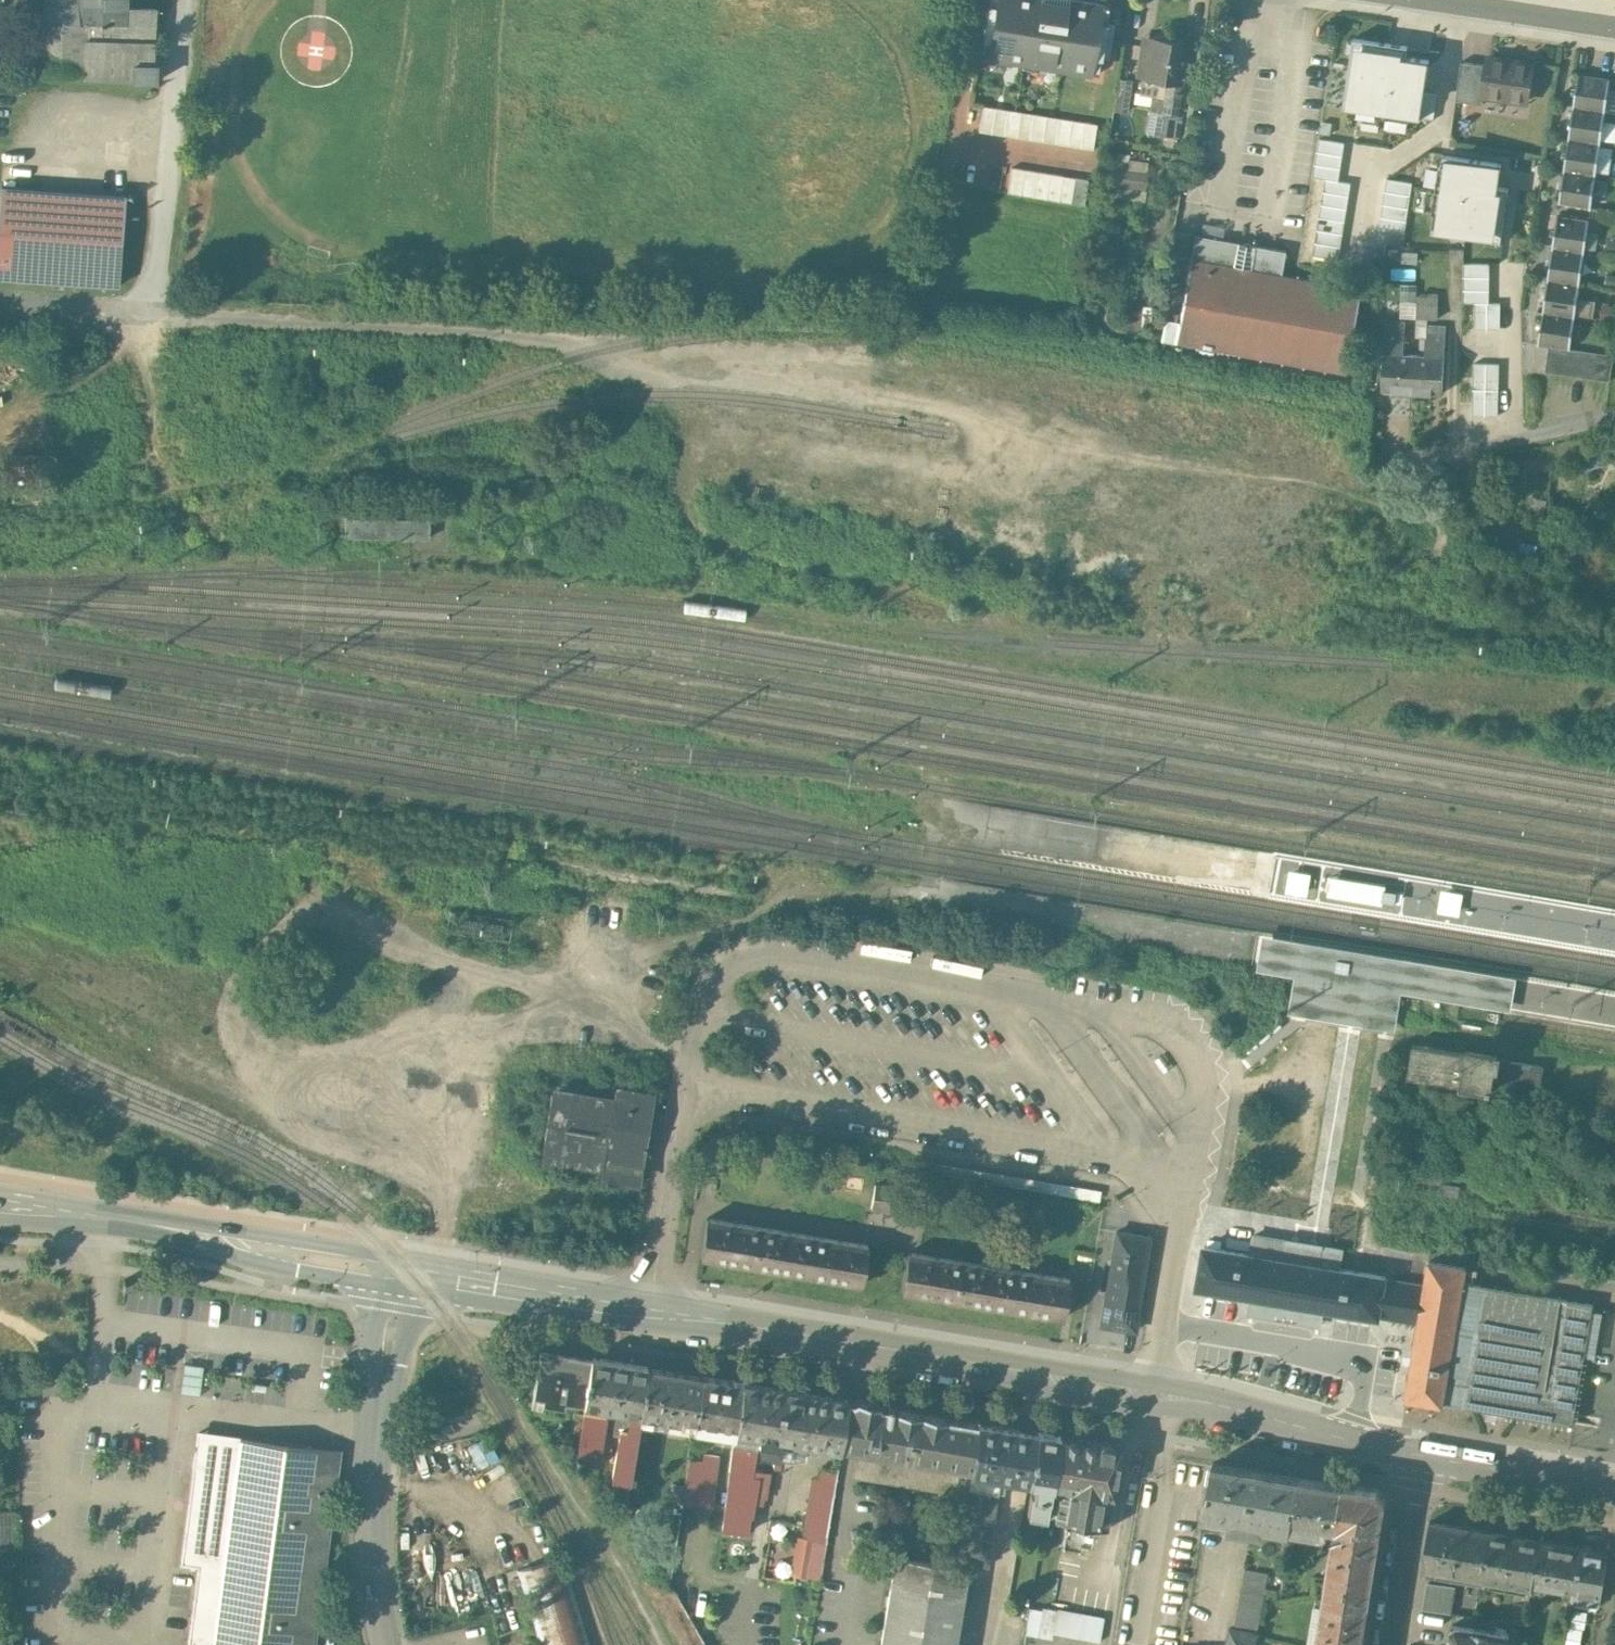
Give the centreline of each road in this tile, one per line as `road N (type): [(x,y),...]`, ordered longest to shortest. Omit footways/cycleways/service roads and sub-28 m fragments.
road 1 (secondary): [(1425,1448),(1153,1395),(399,1271)]
road 2 (track): [(54,959),(266,1053),(328,1062),(574,1012),(652,1035),(690,1070)]
road 3 (track): [(606,902),(574,1012),(388,941),(296,887)]
road 4 (secondary): [(399,1271),(0,1202)]
road 5 (residential): [(399,1271),(371,1488),(385,1644)]
road 6 (unclassified): [(155,318),(510,328)]
road 7 (unclassified): [(183,0),(155,318)]
road 8 (track): [(483,1033),(438,1278)]
road 9 (residential): [(1390,1644),(1425,1448)]
road 10 (residential): [(1614,29),(1420,0)]
road 11 (secondary): [(1614,1481),(1425,1448)]
road 12 (unclassified): [(155,318),(0,307)]
road 13 (residential): [(1614,419),(1475,452)]

